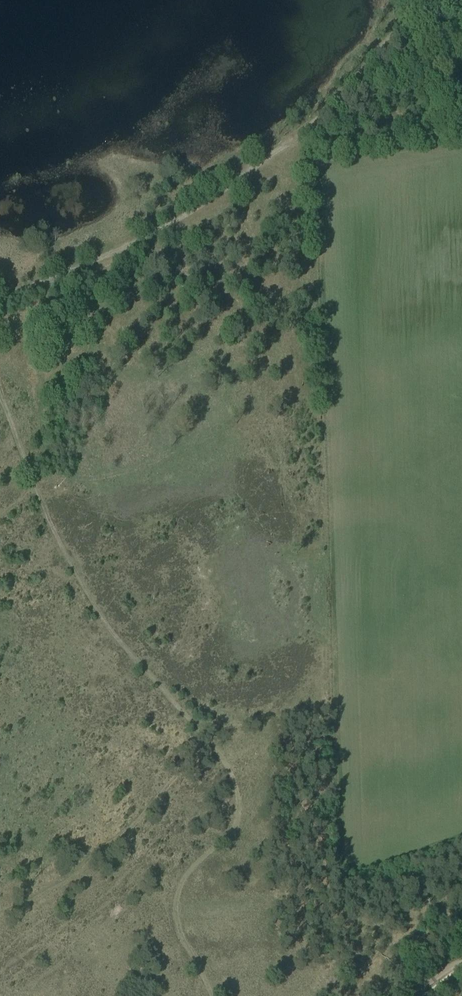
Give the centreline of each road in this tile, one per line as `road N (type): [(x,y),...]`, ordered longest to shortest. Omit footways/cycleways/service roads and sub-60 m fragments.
road 1 (track): [(213,995),(179,936),(175,893),(233,824),(231,782),(59,556),(0,419)]
road 2 (track): [(457,0),(195,217),(0,299)]

